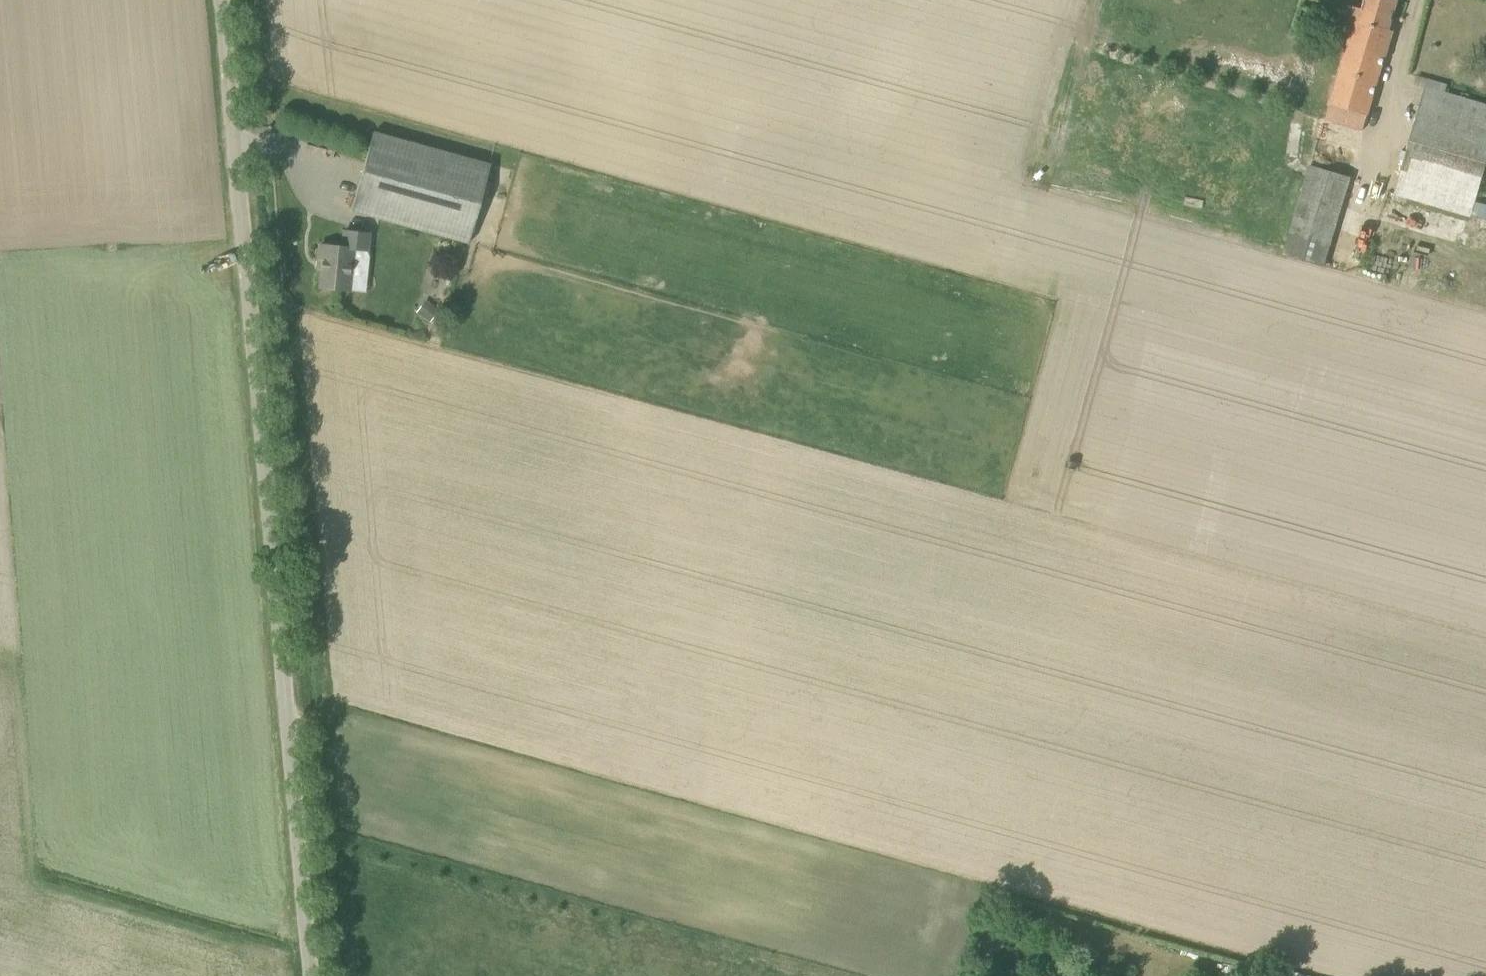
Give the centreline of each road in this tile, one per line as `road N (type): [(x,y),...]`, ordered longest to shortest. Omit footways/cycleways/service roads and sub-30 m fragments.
road 1 (unclassified): [(309,975),(226,0)]

